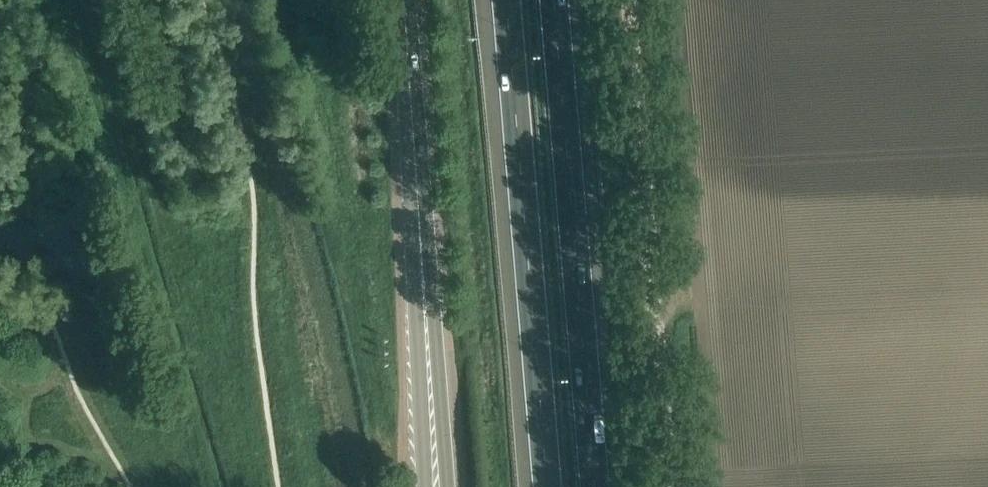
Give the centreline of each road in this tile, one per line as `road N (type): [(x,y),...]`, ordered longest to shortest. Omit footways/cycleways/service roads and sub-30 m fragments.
road 1 (motorway): [(603,486),(561,0)]
road 2 (motorway): [(506,0),(547,486)]
road 3 (unclassified): [(665,486),(625,0)]
road 4 (tertiary): [(434,460),(403,0)]

